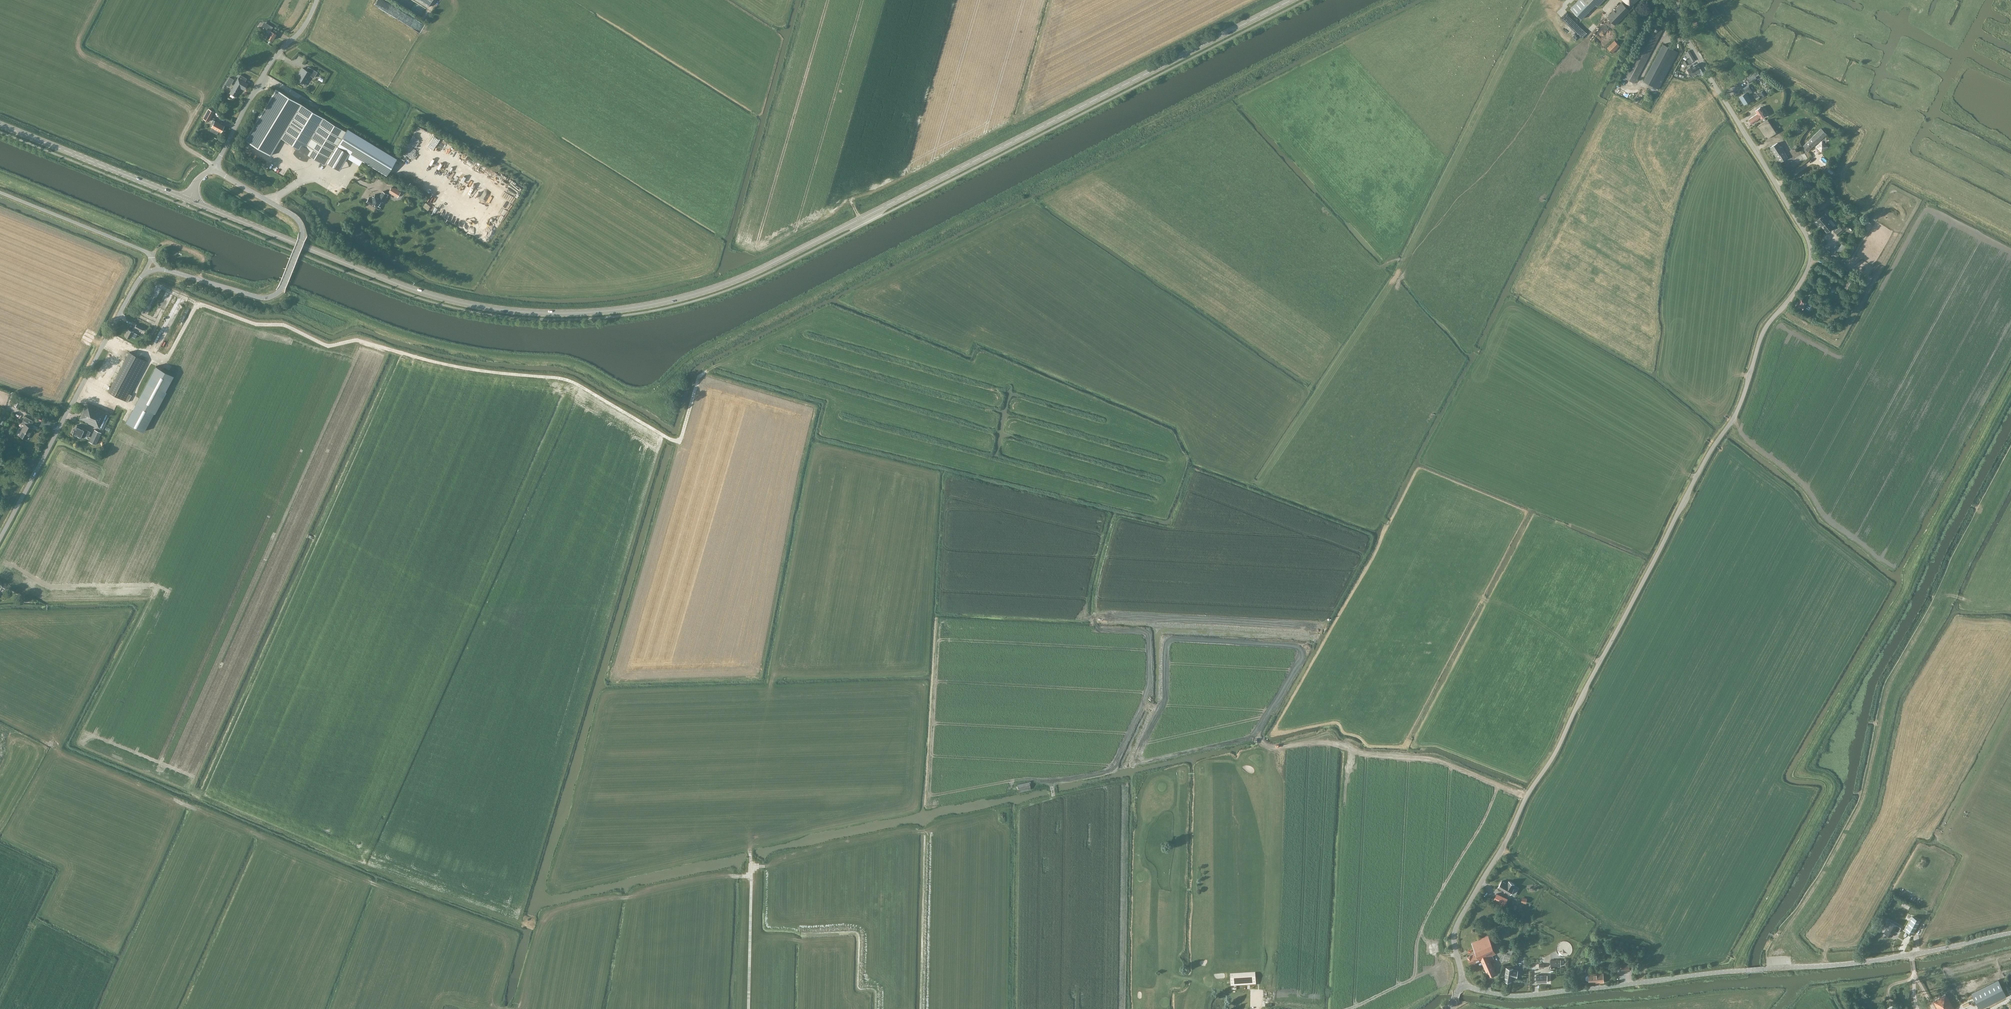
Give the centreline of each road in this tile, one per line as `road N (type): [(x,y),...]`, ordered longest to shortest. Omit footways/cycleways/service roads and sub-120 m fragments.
road 1 (primary): [(189,200),(450,300),(561,313),(655,304),(763,267),(1292,0)]
road 2 (tertiary): [(1460,985),(1459,921),(1733,420),(1766,326),(1810,260),(1804,232),(1684,35),(1677,3)]
road 3 (tertiary): [(1460,985),(1521,996),(1855,963),(2010,933)]
road 4 (tertiary): [(143,275),(0,537)]
road 5 (primary): [(189,200),(0,125)]
road 6 (unclassified): [(214,169),(263,76),(305,27),(317,0)]
road 7 (tertiary): [(282,286),(303,233),(298,220),(214,169)]
road 8 (unclassified): [(151,257),(0,193)]
road 9 (track): [(749,1008),(752,862)]
road 10 (tertiary): [(282,286),(264,298),(163,269)]

